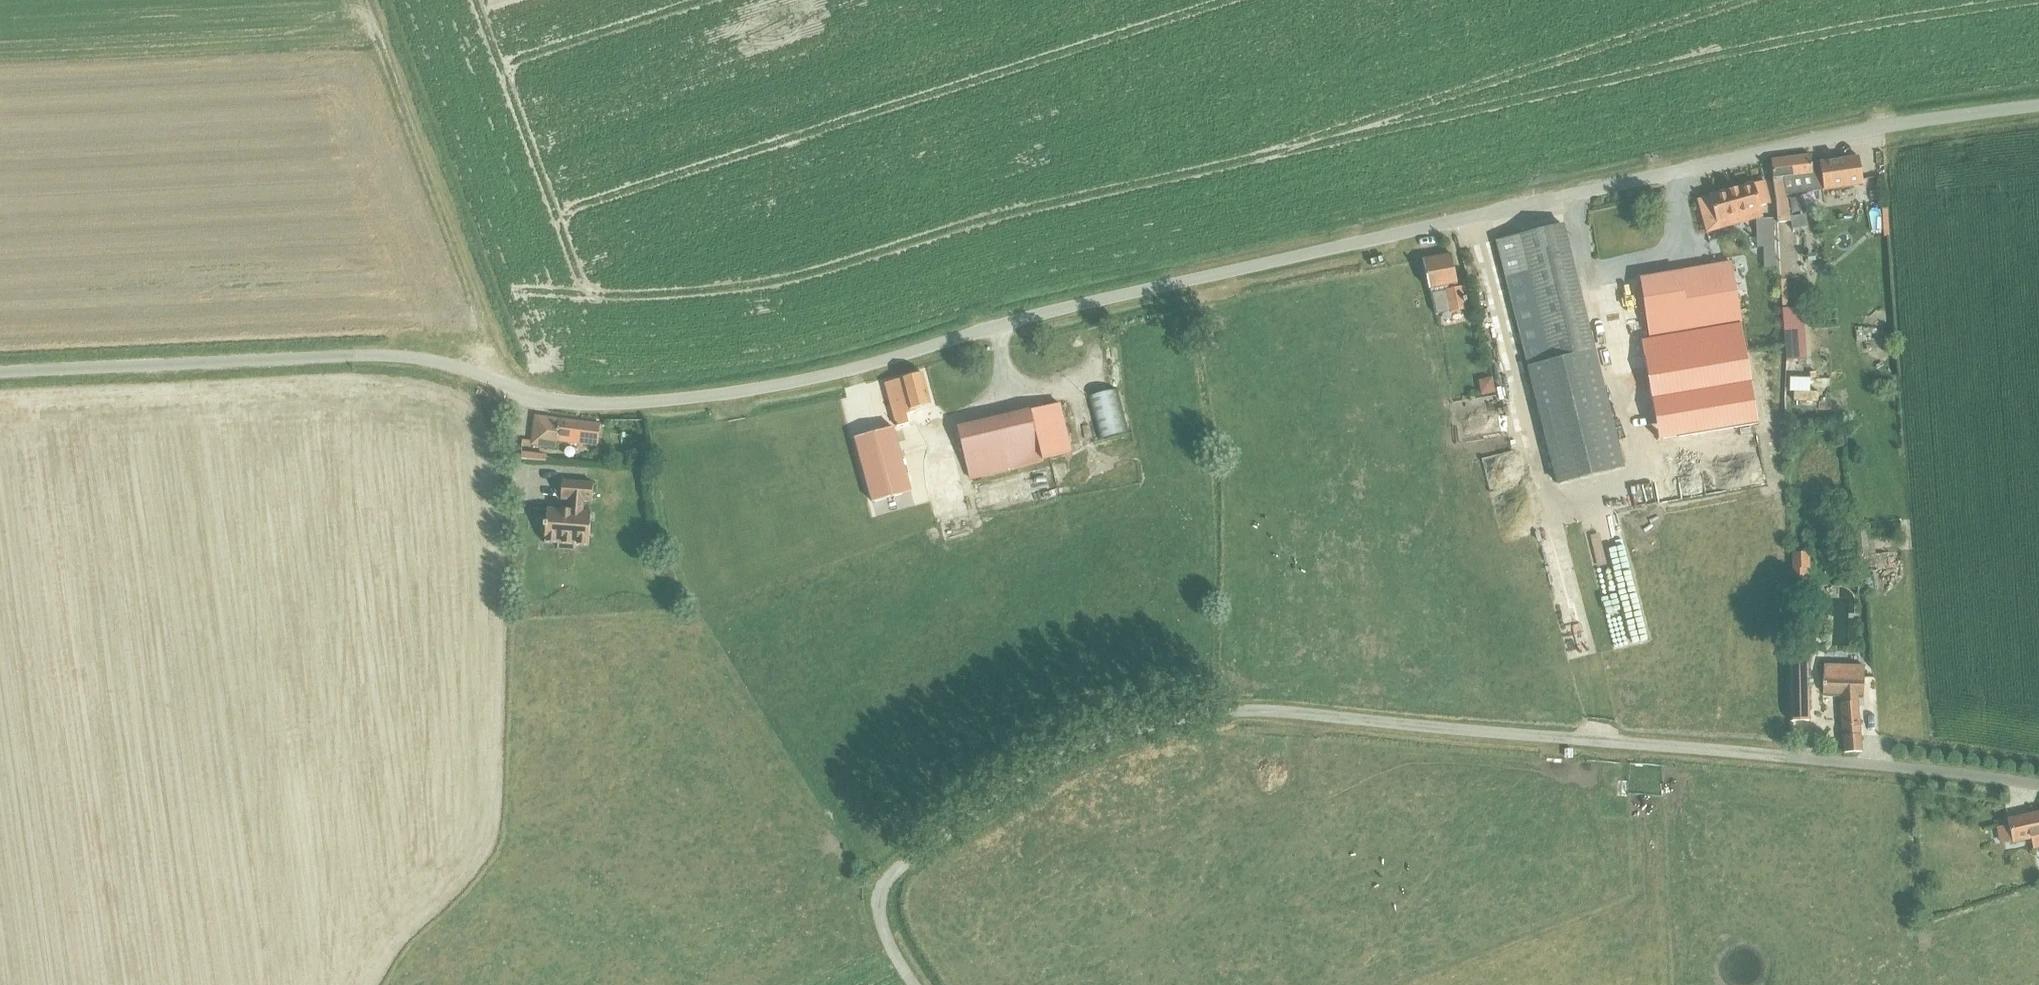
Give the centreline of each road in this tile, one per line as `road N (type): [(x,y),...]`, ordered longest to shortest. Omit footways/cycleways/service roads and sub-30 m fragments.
road 1 (unclassified): [(0,373),(398,356),(463,368),(562,402),(706,396),(822,377),(1043,313),(1783,147),(2038,105)]
road 2 (track): [(501,383),(501,357),(373,0)]
road 3 (unclassified): [(1761,755),(2038,785)]

